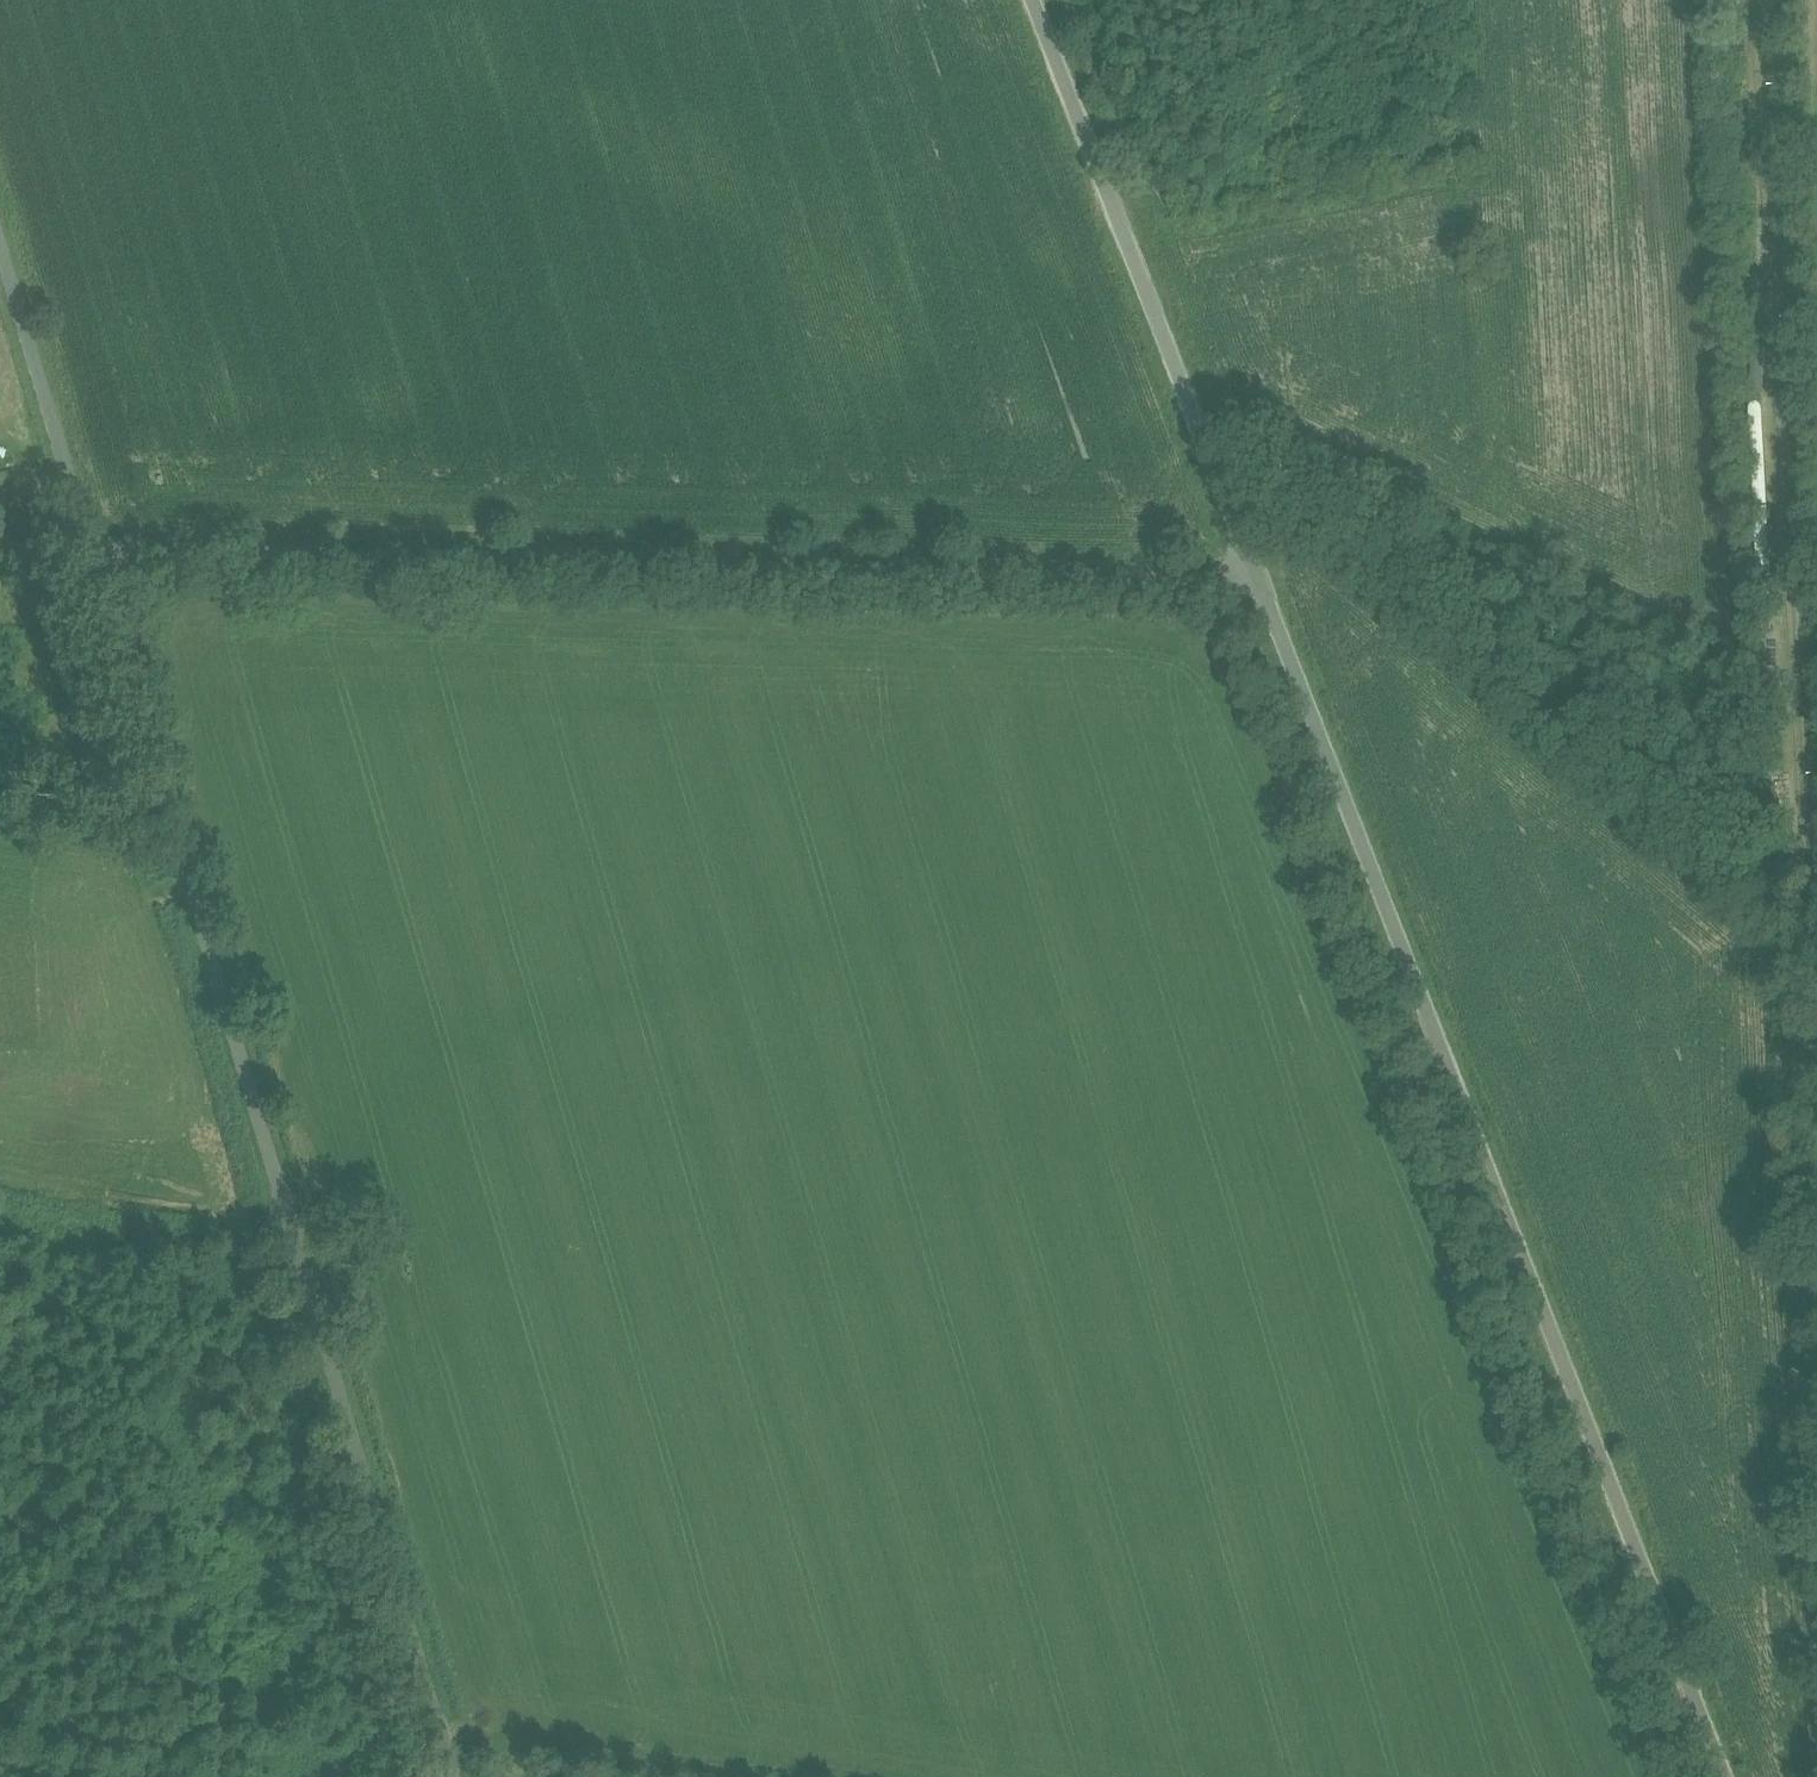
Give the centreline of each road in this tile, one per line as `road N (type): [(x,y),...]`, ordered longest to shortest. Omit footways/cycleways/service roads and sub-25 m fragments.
road 1 (unclassified): [(1725,1776),(1255,570)]
road 2 (unclassified): [(454,1776),(91,550)]
road 3 (unclassified): [(1255,570),(1195,581),(91,550)]
road 4 (track): [(1213,459),(1247,460),(1271,473),(1816,924)]
road 5 (unclassified): [(1255,570),(1034,0)]
road 6 (unclassified): [(91,550),(0,244)]

